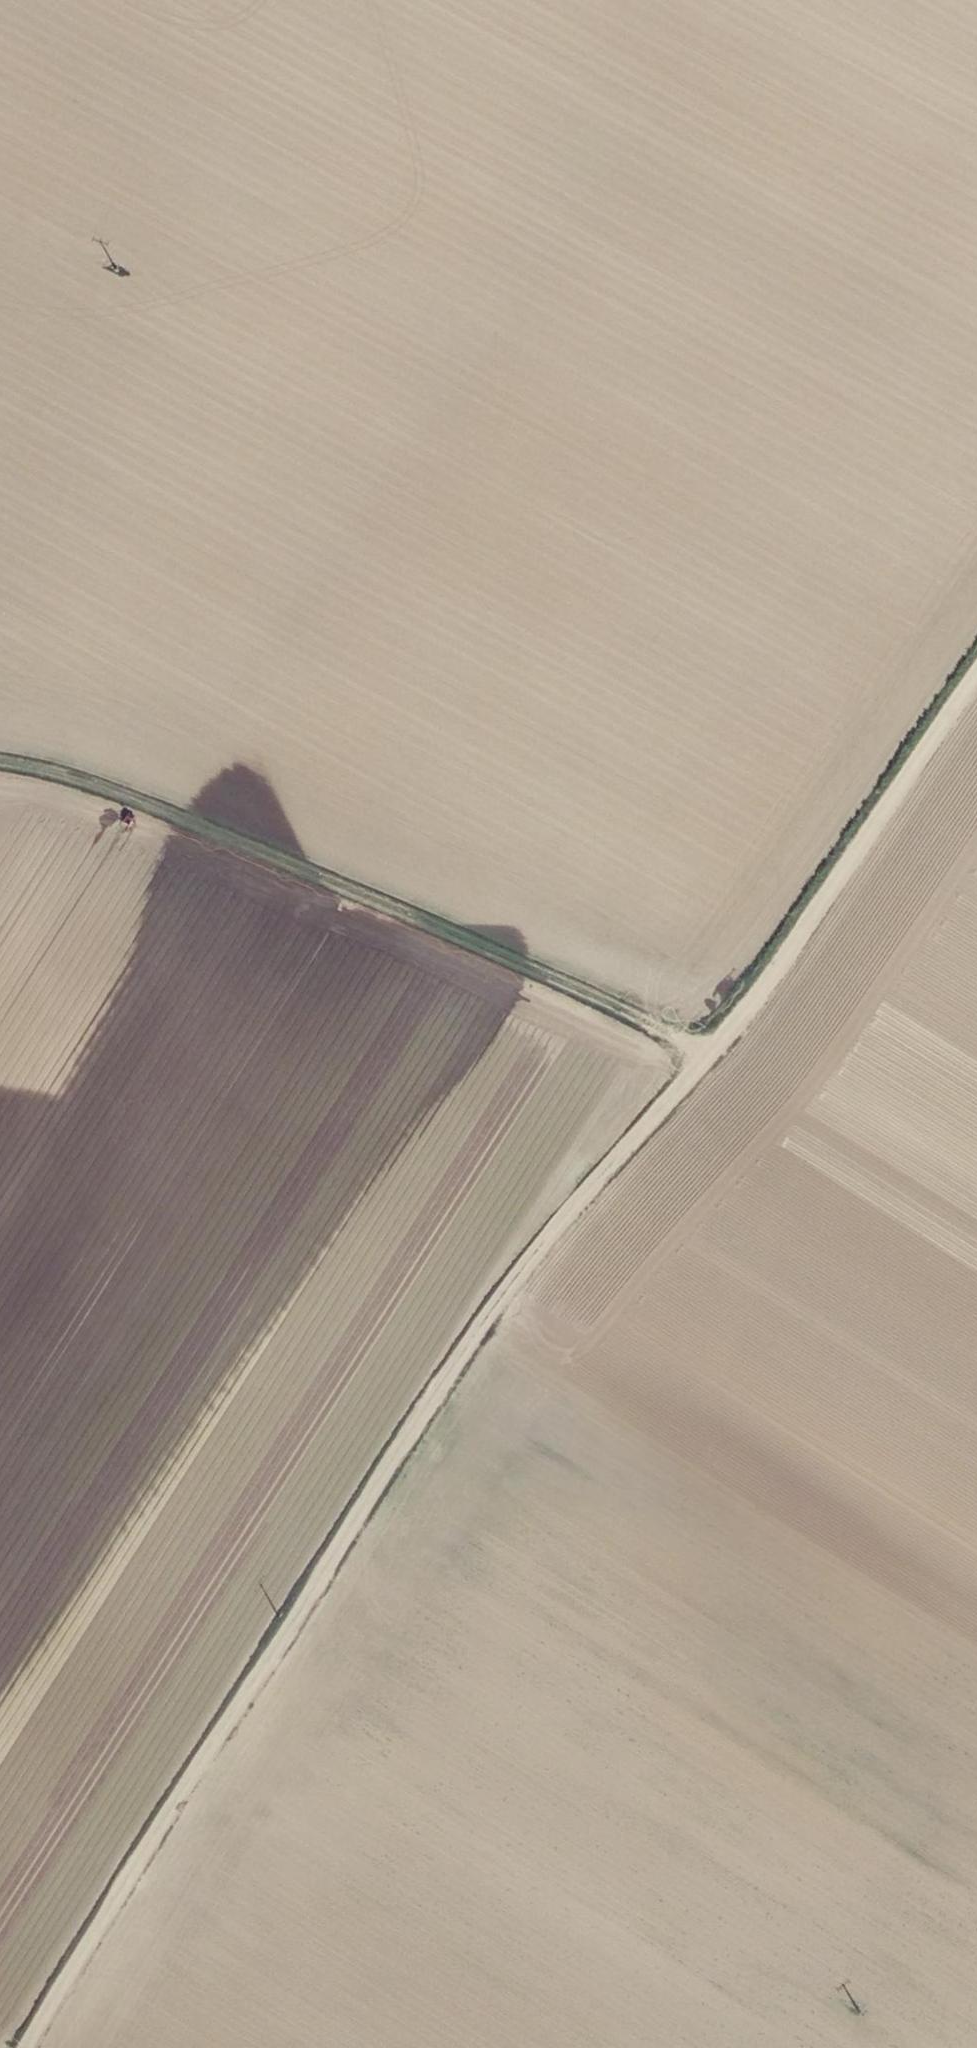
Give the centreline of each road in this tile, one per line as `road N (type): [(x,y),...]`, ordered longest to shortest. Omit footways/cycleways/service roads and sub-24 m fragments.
road 1 (track): [(7,2047),(482,1316),(551,1219),(721,1038),(976,652)]
road 2 (track): [(0,762),(158,810),(721,1038)]

